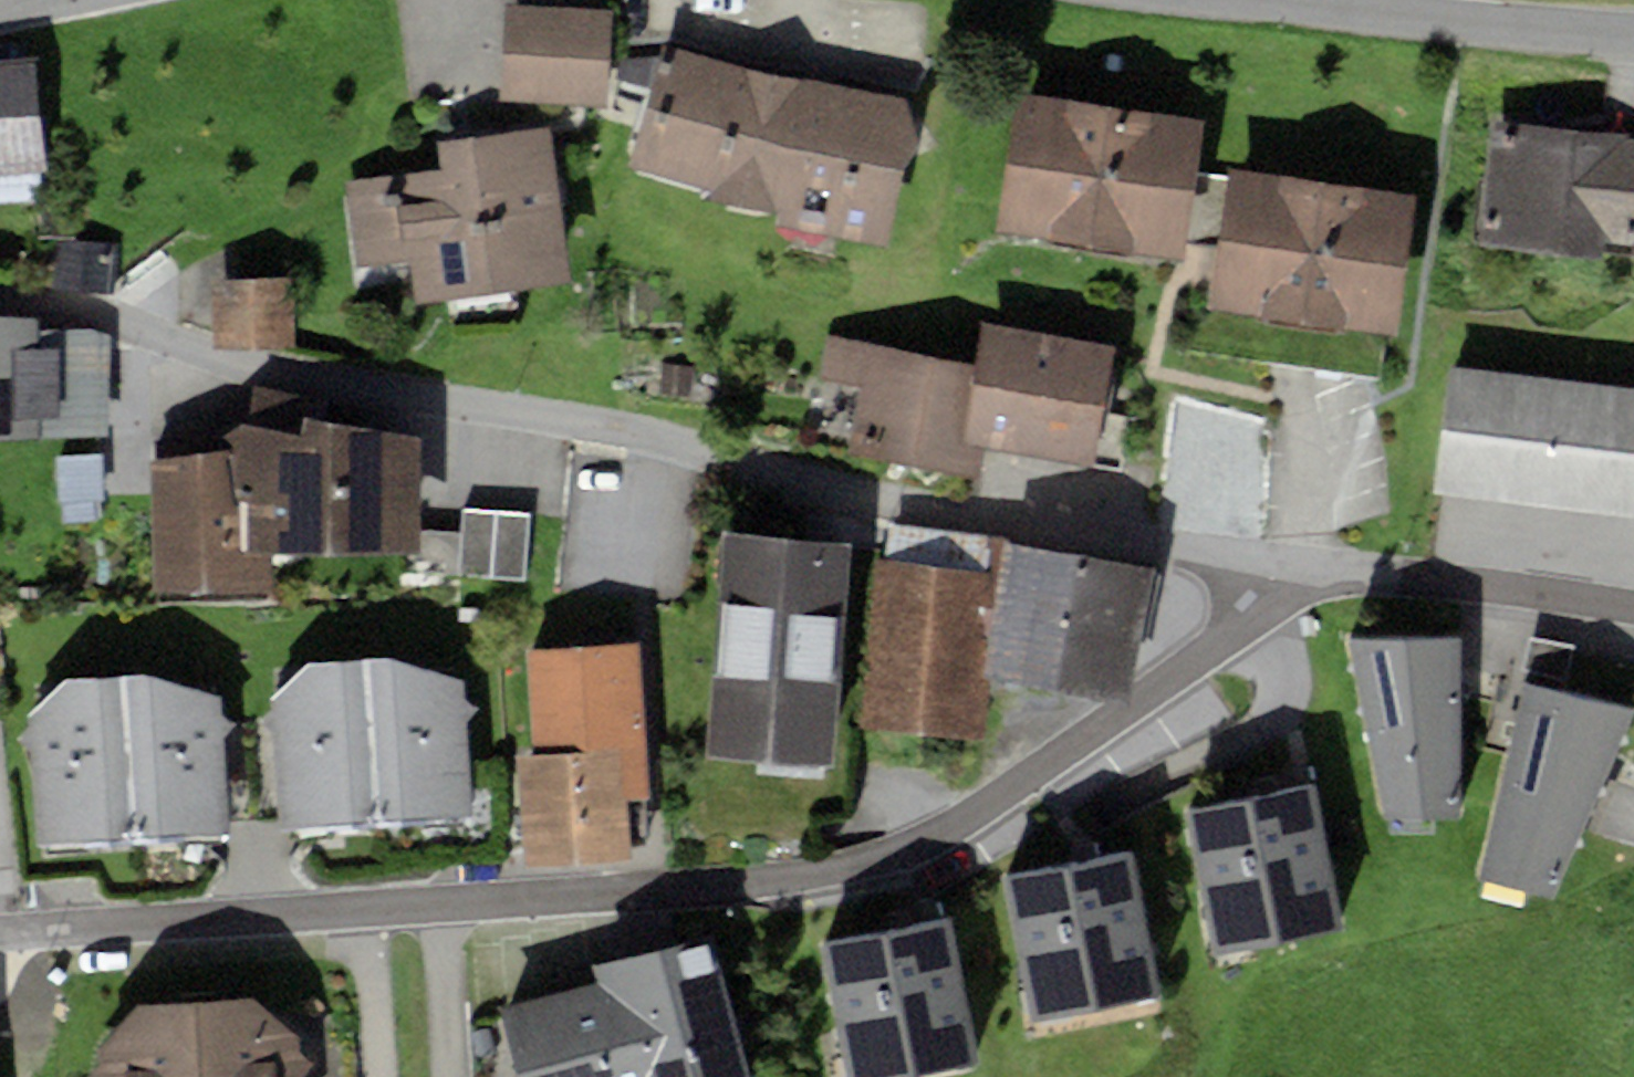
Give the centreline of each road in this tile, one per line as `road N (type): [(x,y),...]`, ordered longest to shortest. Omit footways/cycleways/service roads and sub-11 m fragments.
road 1 (residential): [(1285,563),(1282,587),(1253,624),(938,839),(870,866),(781,882),(0,934)]
road 2 (residential): [(1285,563),(831,489),(678,439),(307,379),(69,306),(0,295)]
road 3 (residential): [(1633,607),(1285,563)]
road 4 (residential): [(1633,33),(1290,0)]

